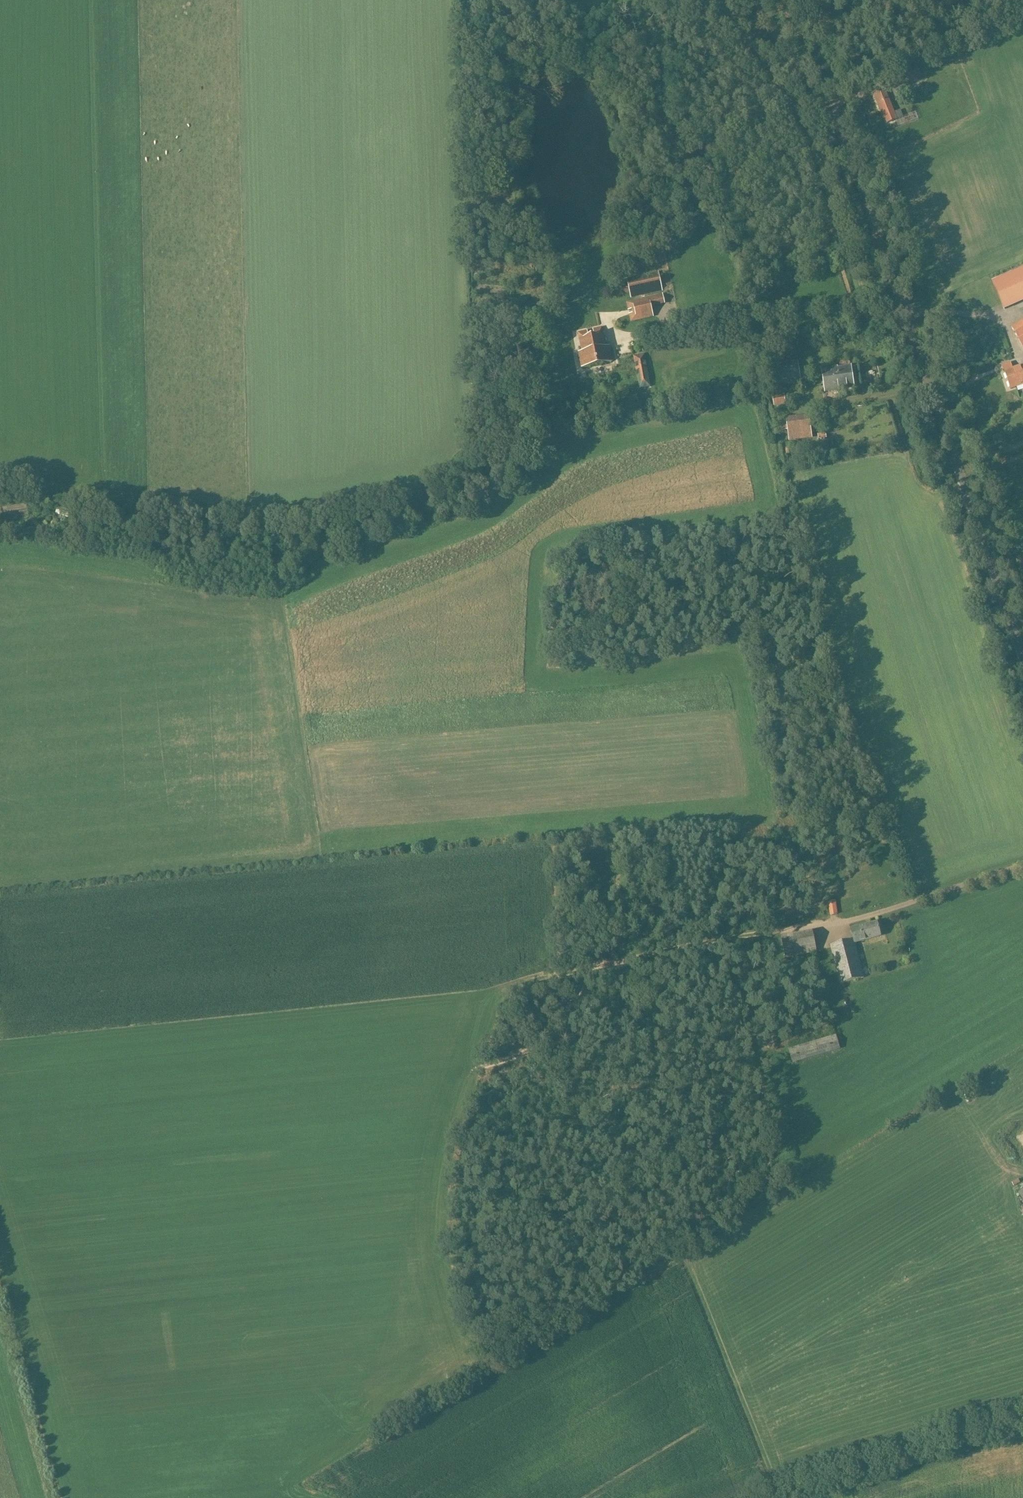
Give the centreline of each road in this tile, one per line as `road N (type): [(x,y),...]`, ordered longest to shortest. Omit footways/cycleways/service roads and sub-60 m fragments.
road 1 (unclassified): [(1022,657),(831,118),(750,0)]
road 2 (track): [(775,1497),(1022,1422)]

